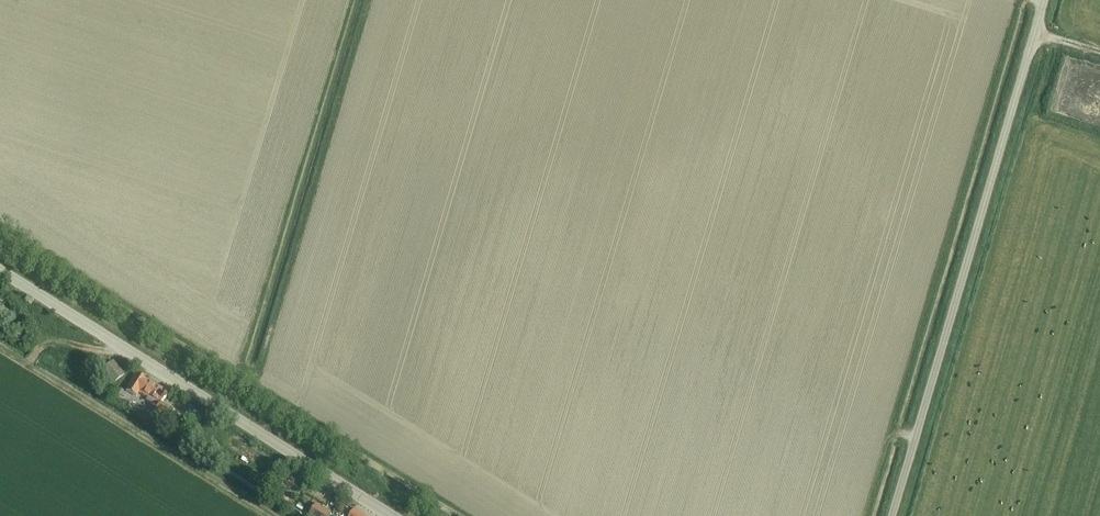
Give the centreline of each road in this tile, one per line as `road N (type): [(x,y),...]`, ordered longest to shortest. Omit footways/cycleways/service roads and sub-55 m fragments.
road 1 (tertiary): [(892,515),(1043,0)]
road 2 (tertiary): [(392,515),(0,272)]

